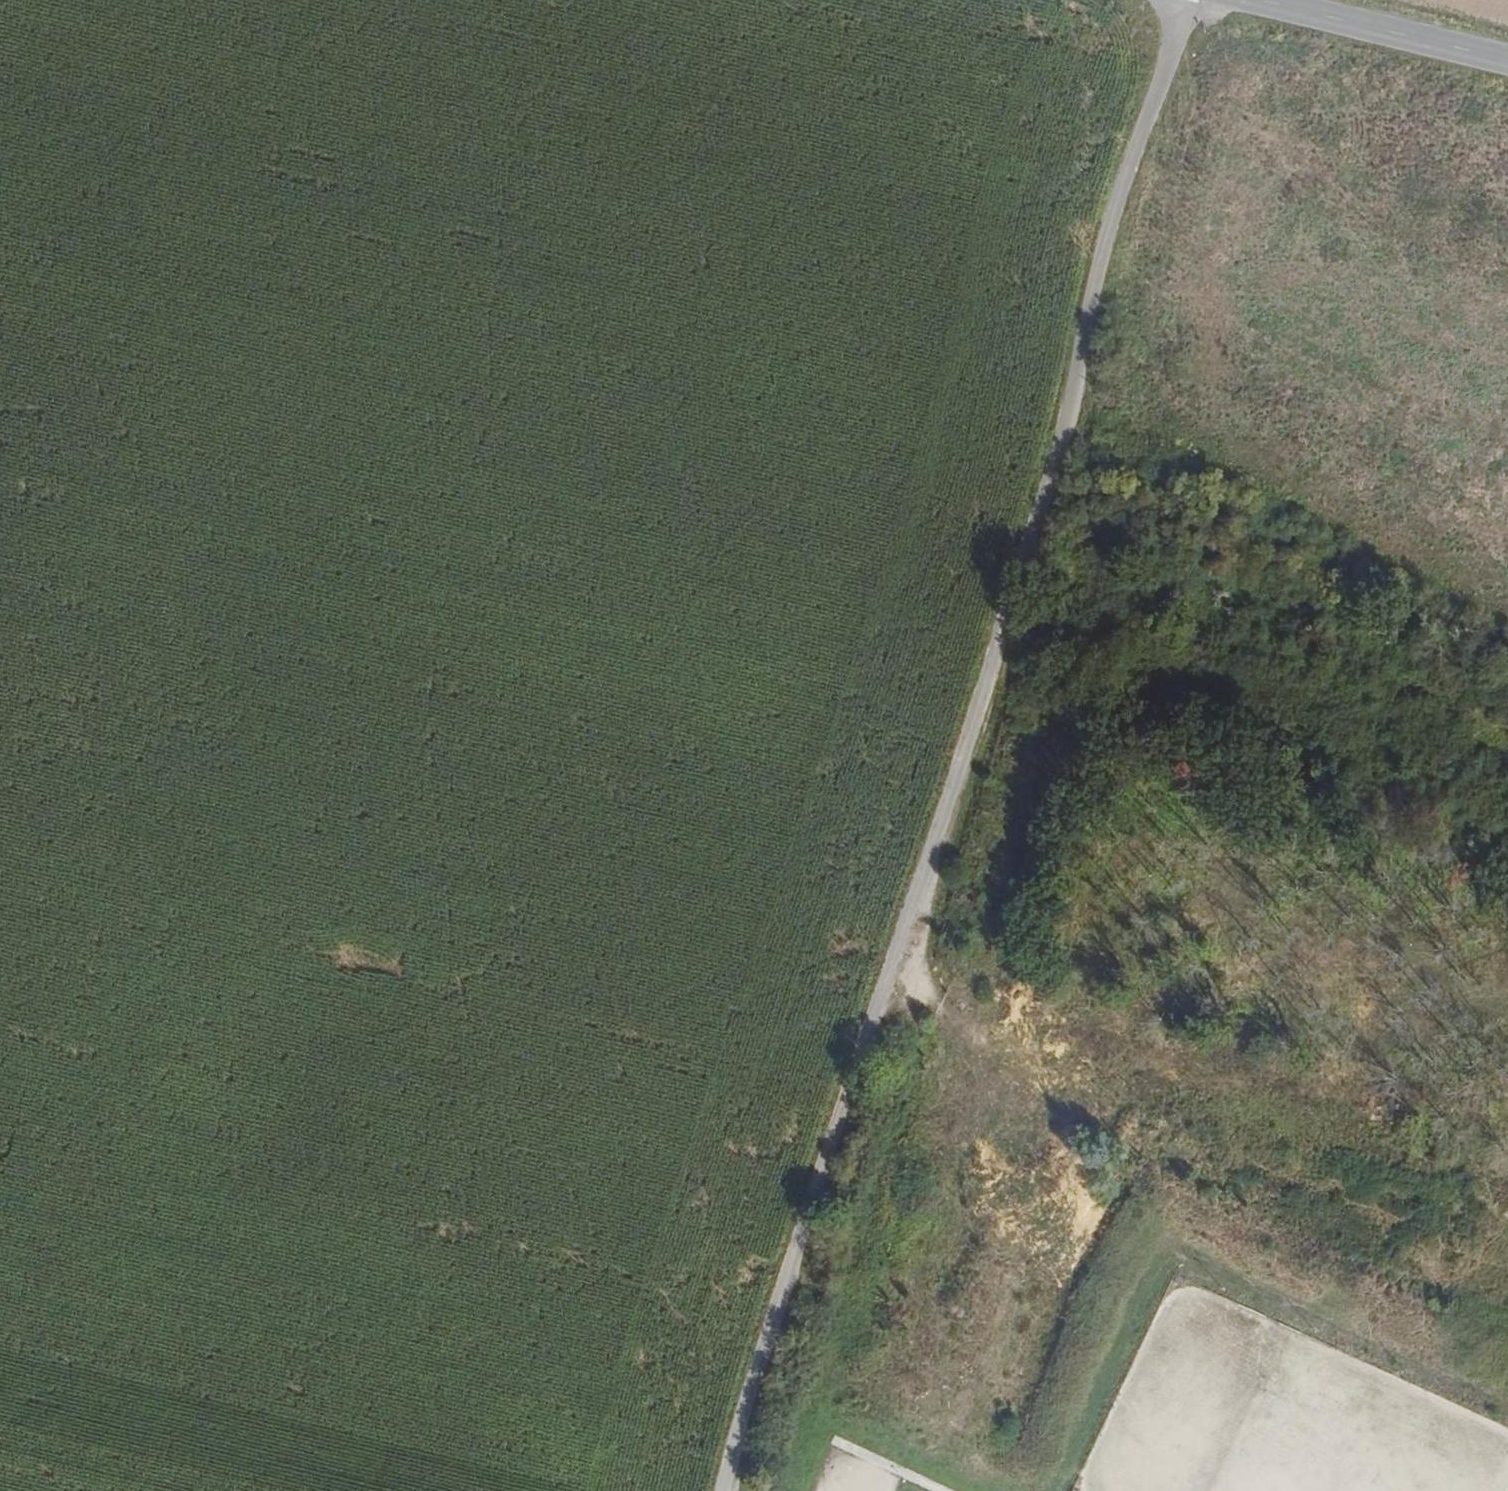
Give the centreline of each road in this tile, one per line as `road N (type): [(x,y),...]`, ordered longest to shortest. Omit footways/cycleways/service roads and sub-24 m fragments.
road 1 (unclassified): [(725,1490),(762,1354),(1038,527),(1100,256),(1180,26),(1204,0)]
road 2 (tertiary): [(1507,62),(1250,0)]

